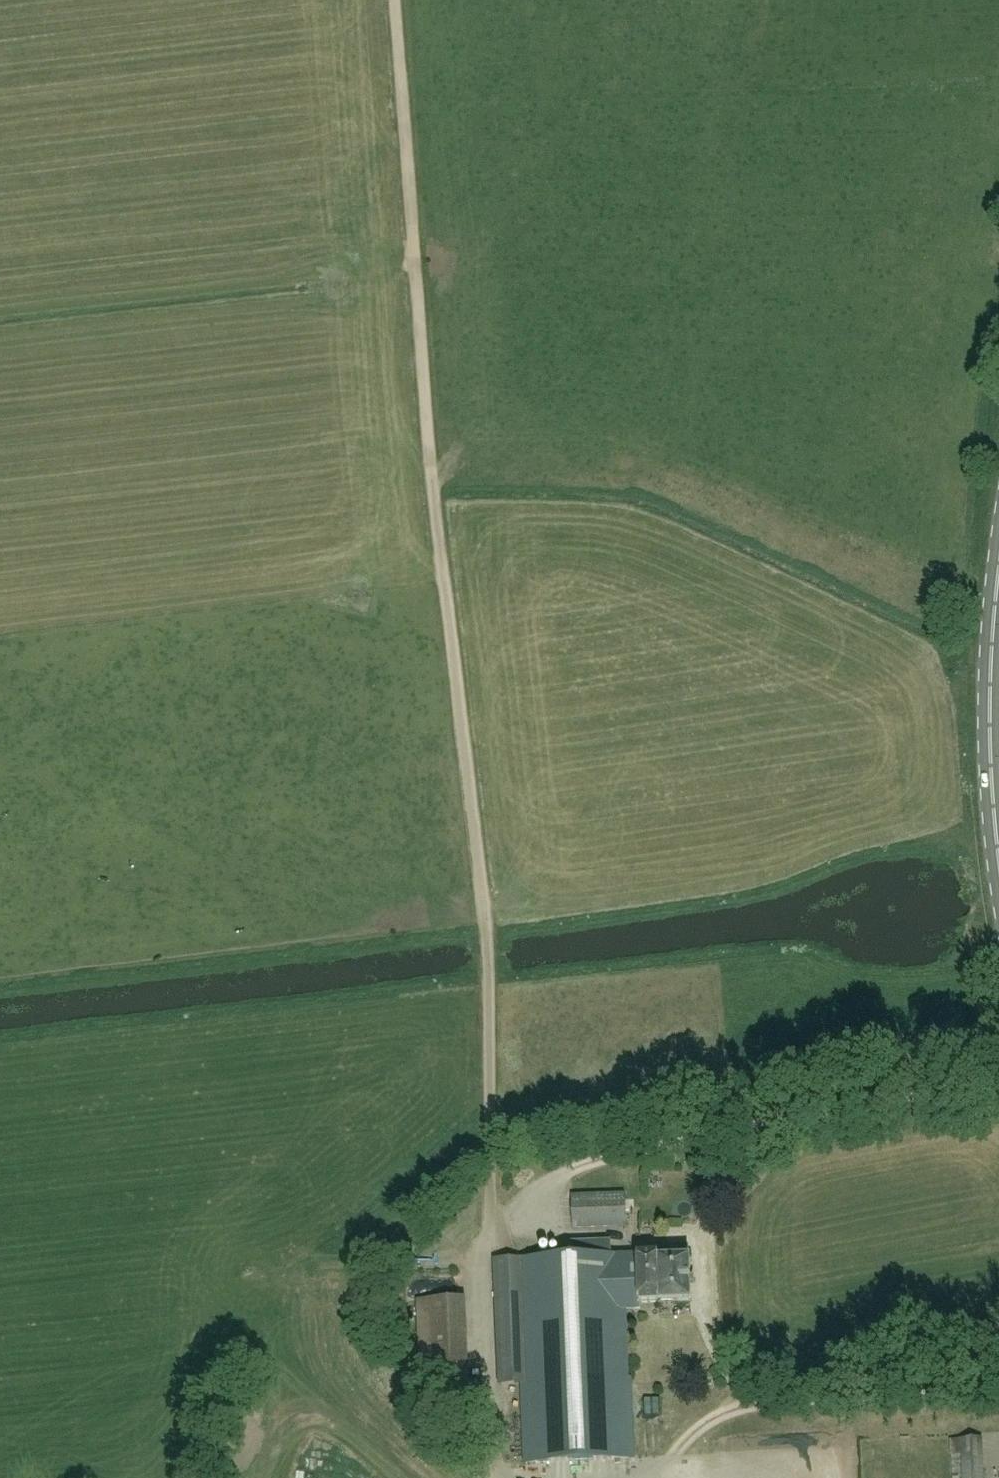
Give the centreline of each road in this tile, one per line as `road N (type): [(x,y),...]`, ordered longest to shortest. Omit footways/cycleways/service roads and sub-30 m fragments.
road 1 (track): [(709,1241),(549,1236),(510,1228),(492,1206),(480,910),(431,481),(393,0)]
road 2 (secondary): [(998,863),(989,745),(998,569)]
road 3 (track): [(770,1118),(579,1166),(503,1219)]

